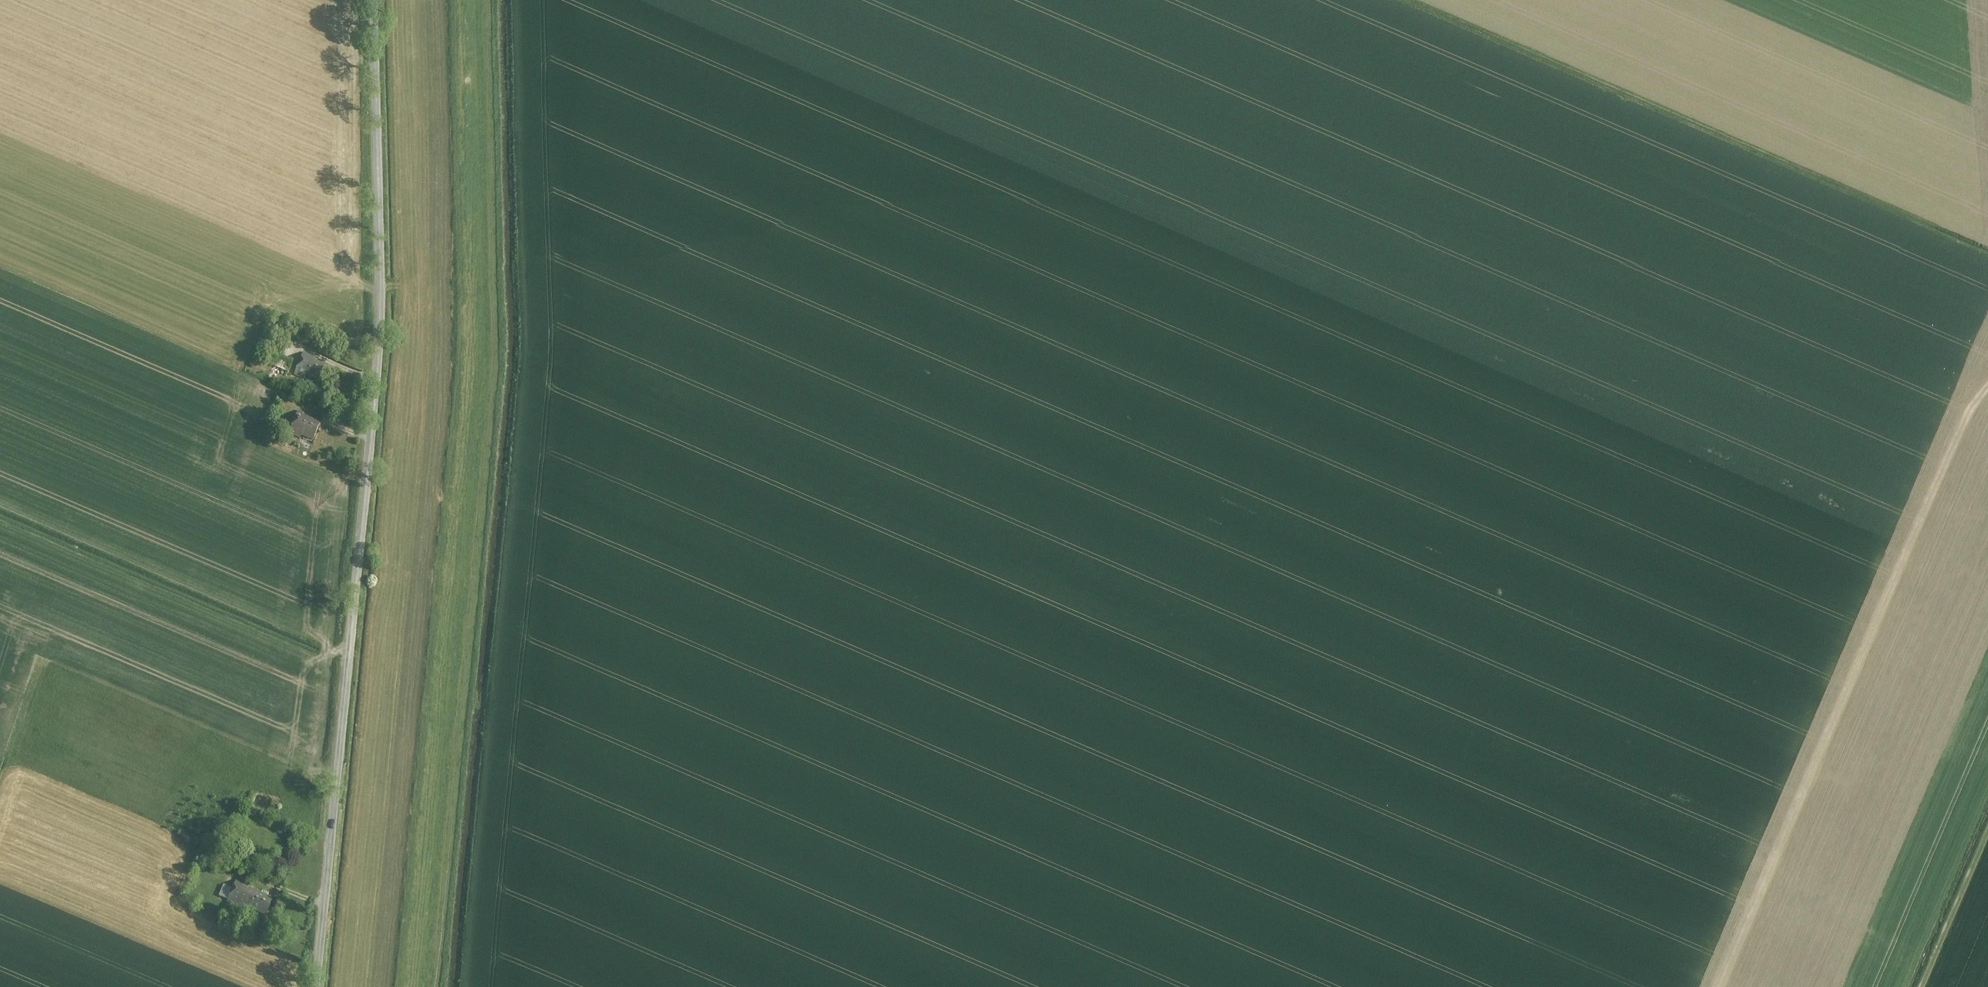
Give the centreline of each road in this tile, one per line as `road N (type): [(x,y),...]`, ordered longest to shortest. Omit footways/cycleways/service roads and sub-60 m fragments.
road 1 (tertiary): [(374,0),(381,330),(318,986)]
road 2 (track): [(467,986),(526,361),(517,0)]
road 3 (track): [(1987,842),(1926,986)]

